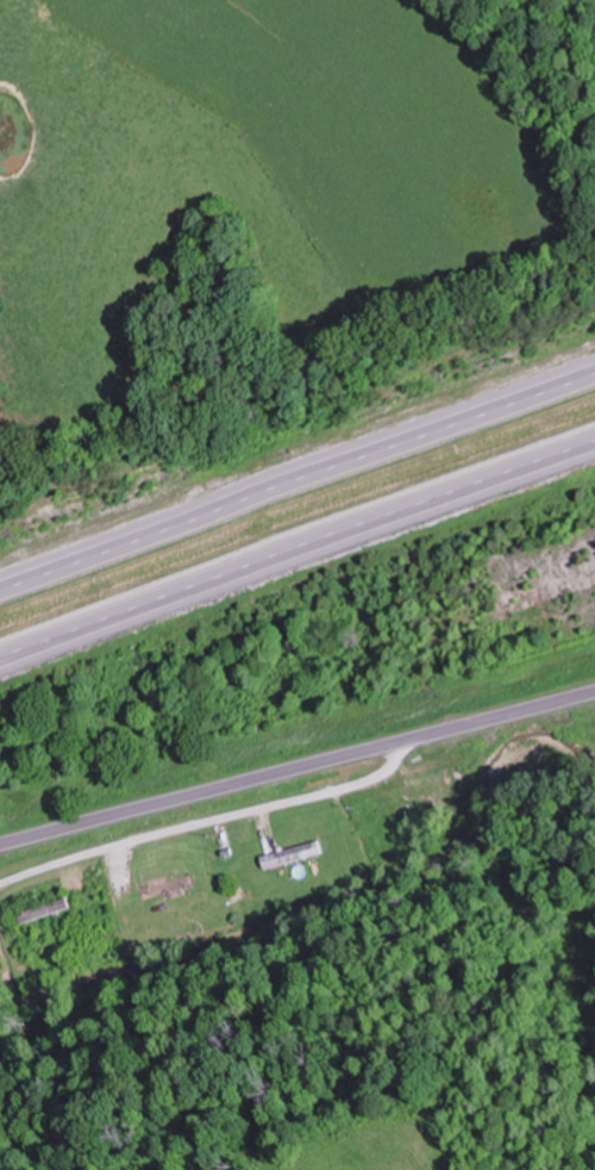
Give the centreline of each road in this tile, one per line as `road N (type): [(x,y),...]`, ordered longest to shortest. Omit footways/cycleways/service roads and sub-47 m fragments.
road 1 (motorway): [(0,664),(594,446)]
road 2 (motorway): [(594,368),(0,585)]
road 3 (residential): [(594,689),(0,841)]

